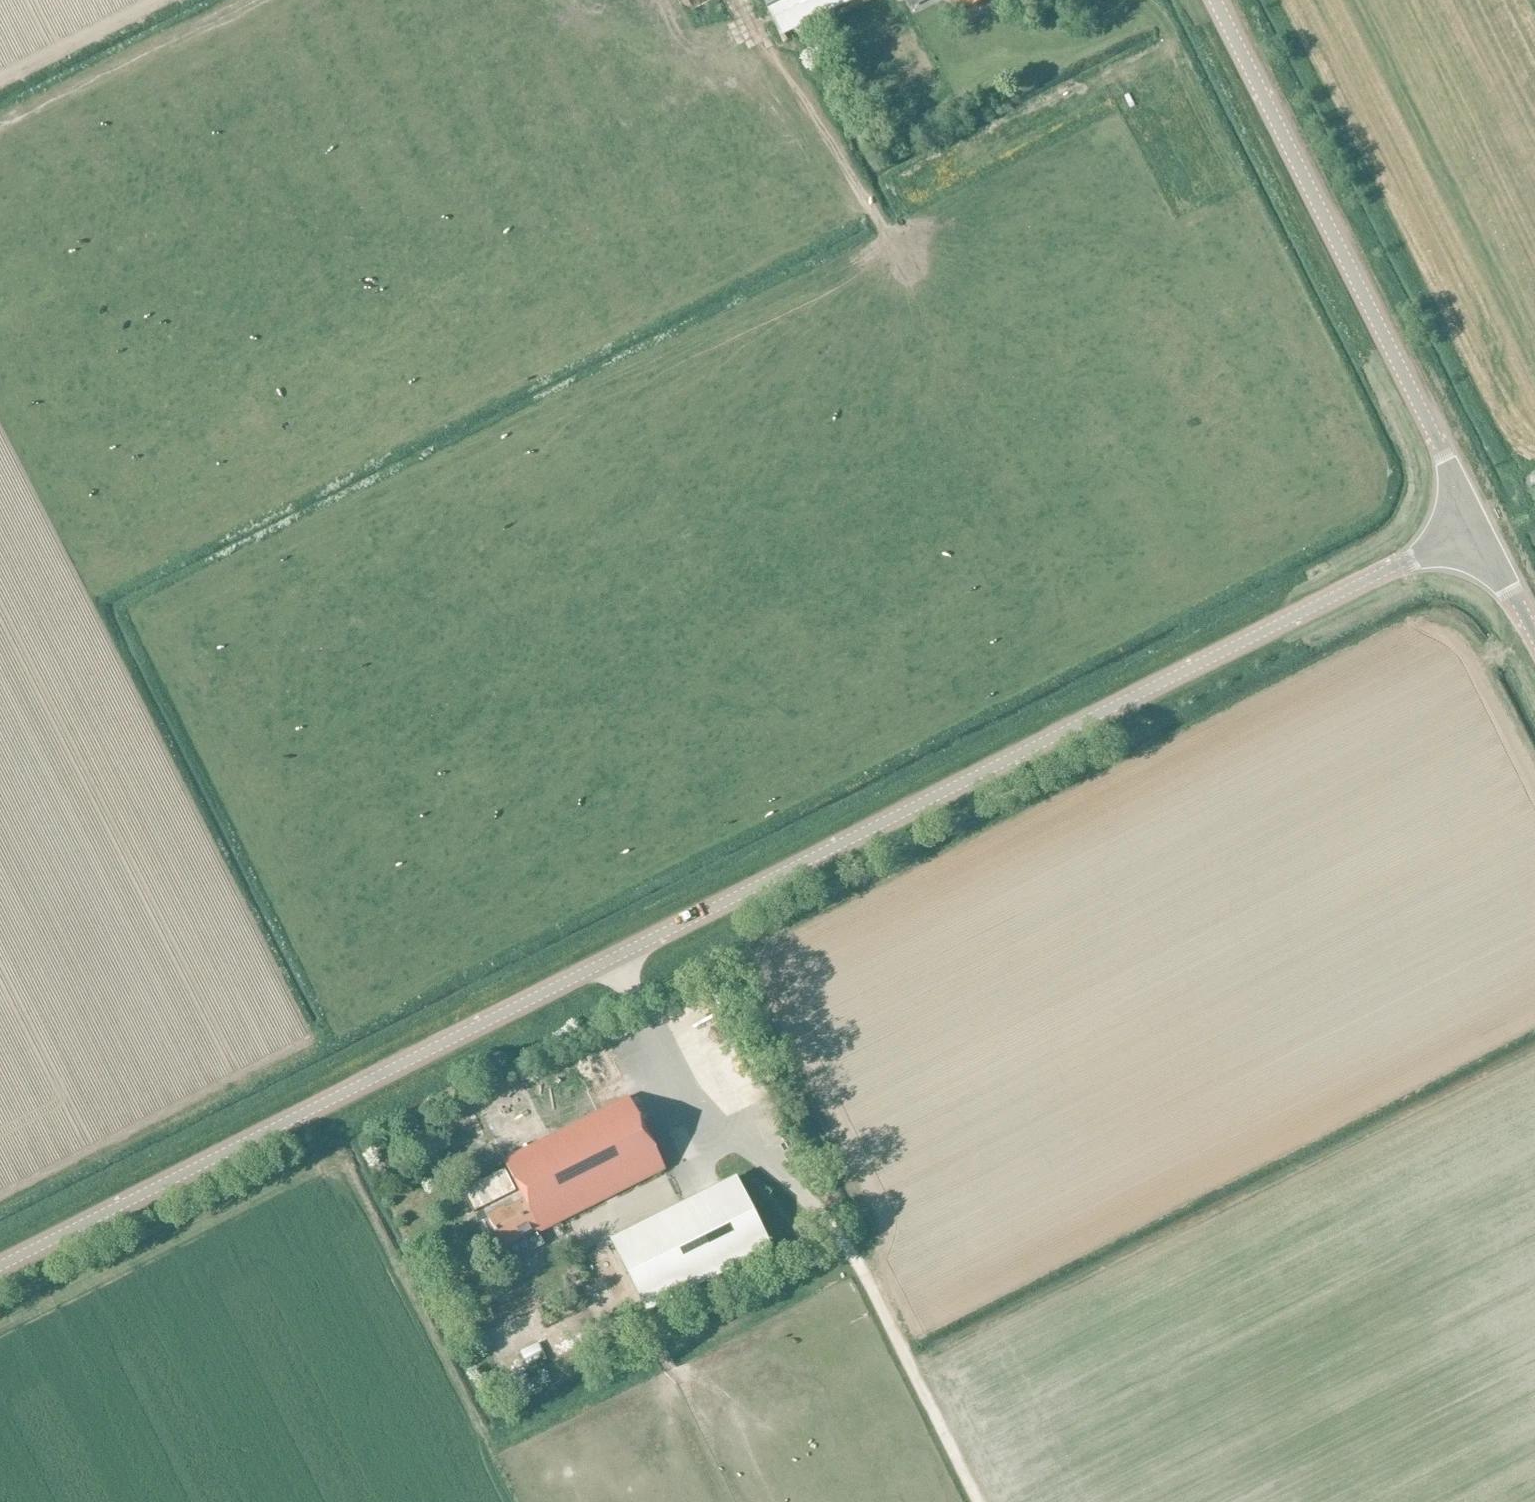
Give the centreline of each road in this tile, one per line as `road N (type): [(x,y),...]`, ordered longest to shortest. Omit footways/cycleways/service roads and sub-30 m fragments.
road 1 (unclassified): [(0,1264),(1476,525)]
road 2 (tertiary): [(1476,525),(1213,0)]
road 3 (tertiary): [(1534,644),(1476,525)]

